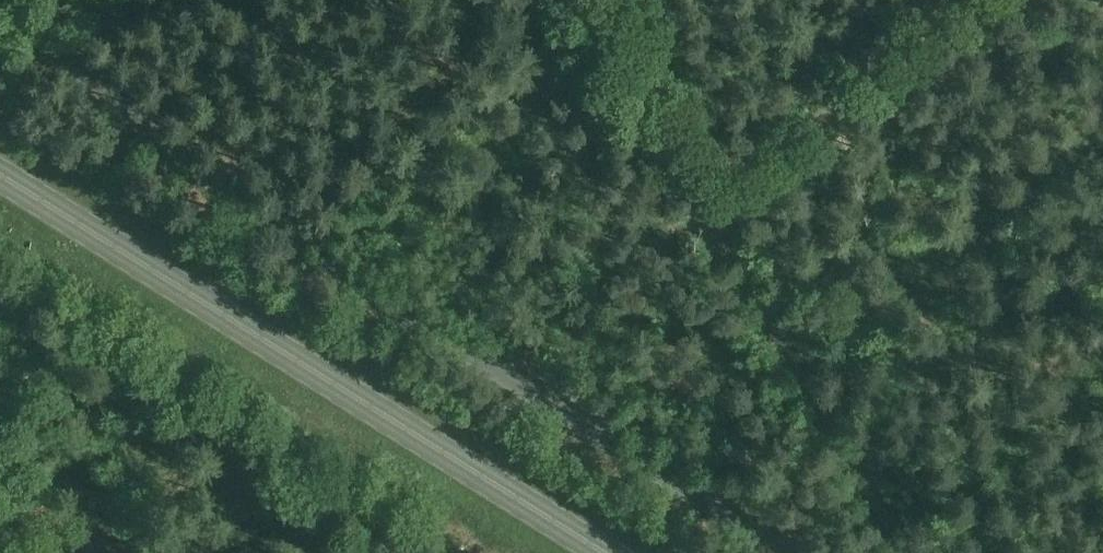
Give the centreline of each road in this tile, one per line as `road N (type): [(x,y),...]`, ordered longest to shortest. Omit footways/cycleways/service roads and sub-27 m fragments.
road 1 (unclassified): [(783,552),(366,289),(212,181),(121,109),(19,0)]
road 2 (primary): [(606,552),(0,174)]
road 3 (track): [(903,552),(703,215)]
road 4 (track): [(703,215),(979,0)]
road 5 (track): [(703,215),(578,0)]

